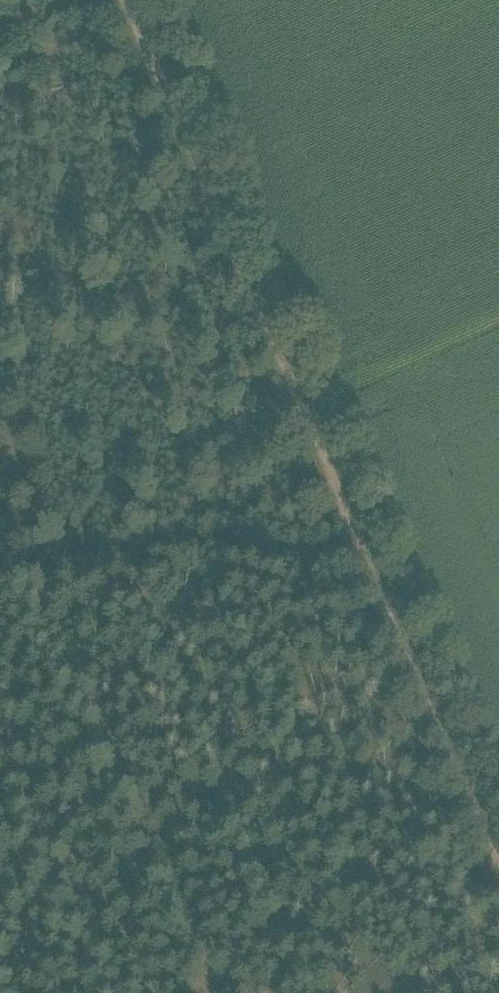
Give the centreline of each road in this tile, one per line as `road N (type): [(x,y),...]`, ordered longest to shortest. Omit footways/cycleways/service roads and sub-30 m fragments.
road 1 (track): [(124,0),(369,557)]
road 2 (track): [(369,557),(0,572)]
road 3 (track): [(369,557),(498,858)]
road 4 (track): [(120,0),(0,32)]

